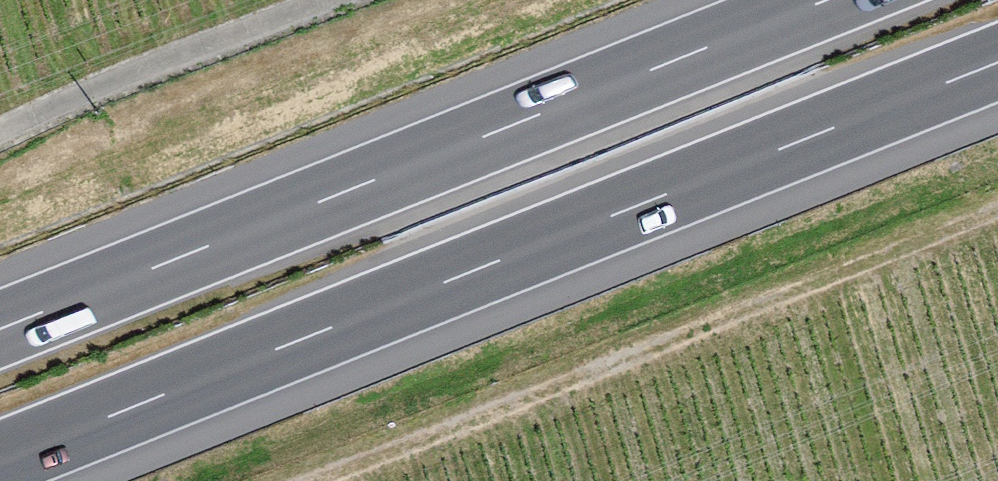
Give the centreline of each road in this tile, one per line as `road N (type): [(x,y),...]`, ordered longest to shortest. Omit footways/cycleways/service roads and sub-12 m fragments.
road 1 (motorway): [(0,459),(997,63)]
road 2 (motorway): [(828,0),(0,329)]
road 3 (track): [(307,0),(91,81),(0,126)]

